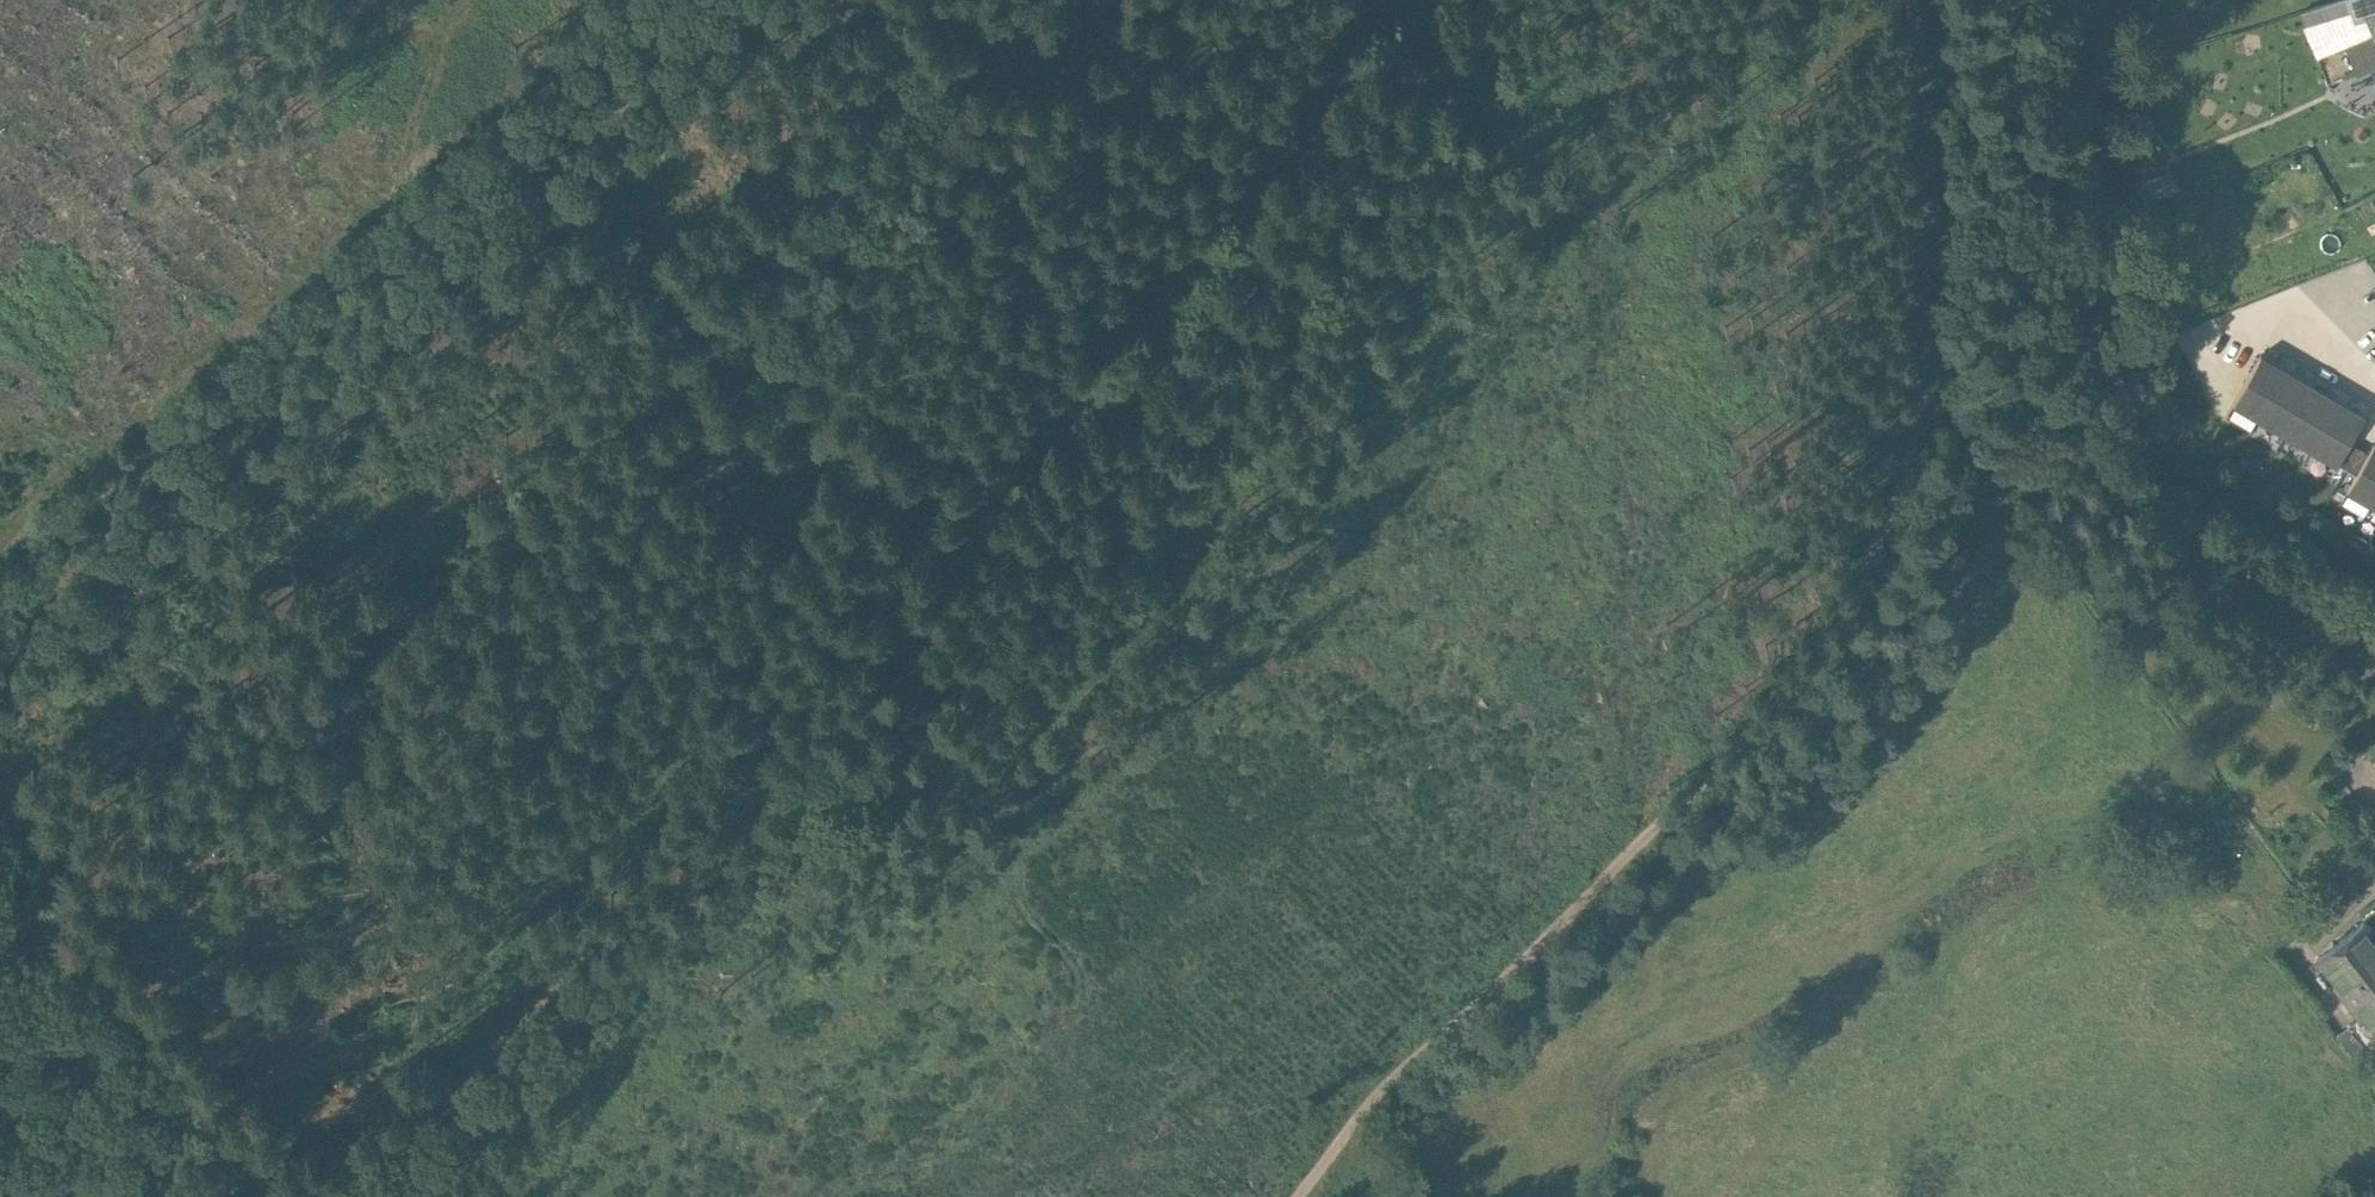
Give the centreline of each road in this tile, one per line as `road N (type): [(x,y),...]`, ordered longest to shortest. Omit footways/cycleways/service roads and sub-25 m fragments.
road 1 (track): [(1911,0),(1928,101),(1922,413),(1886,537),(1833,633),(1719,765),(1589,900),(1373,1100),(1302,1196)]
road 2 (track): [(0,543),(27,505),(182,374)]
road 3 (track): [(2374,881),(2263,959)]

